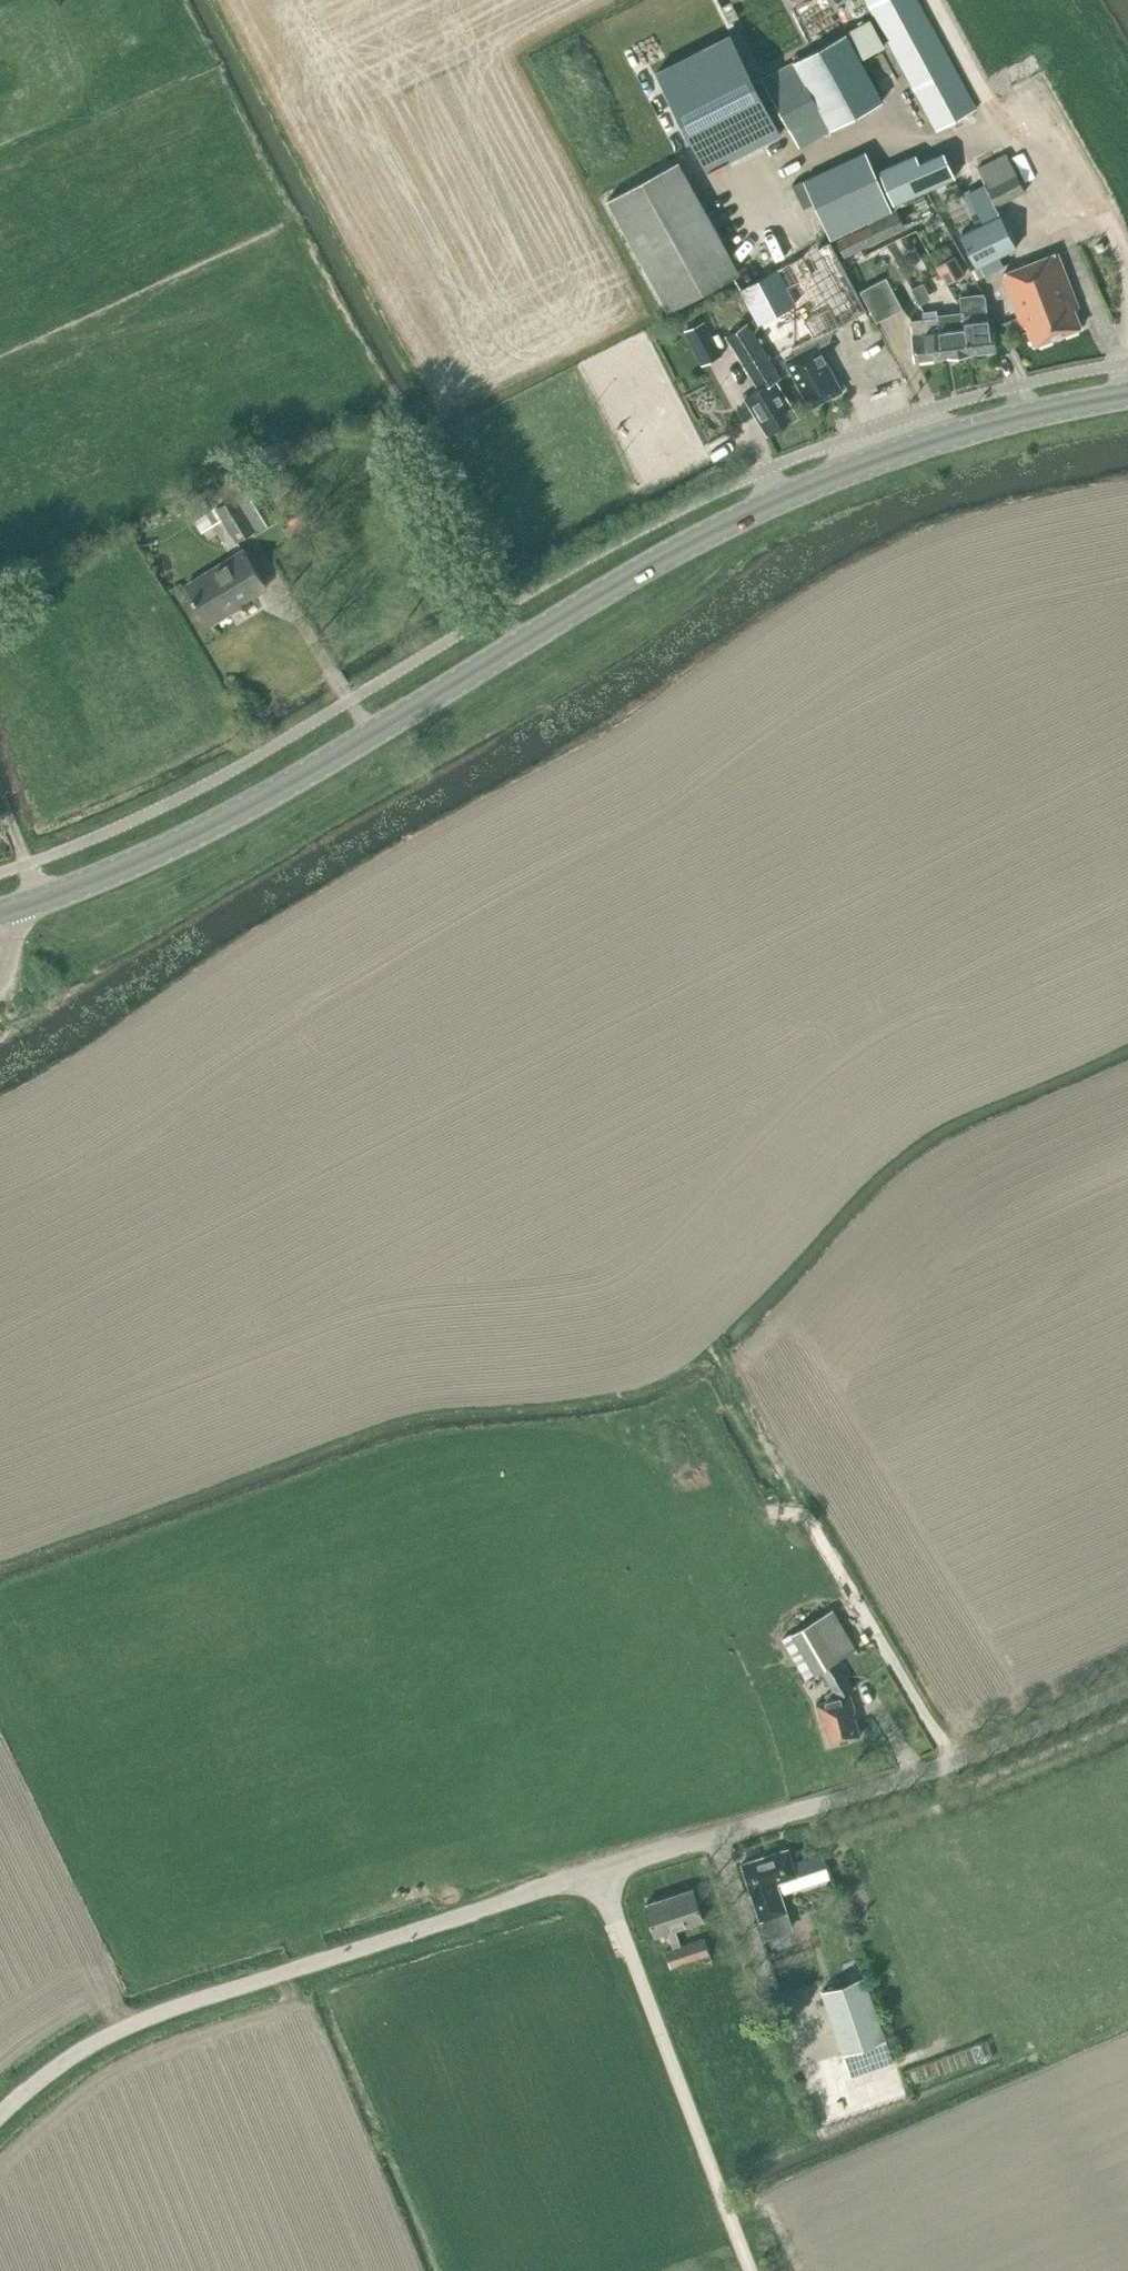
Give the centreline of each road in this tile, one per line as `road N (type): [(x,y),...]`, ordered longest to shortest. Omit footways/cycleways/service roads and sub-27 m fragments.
road 1 (primary): [(0,914),(208,828),(717,527),(896,452),(1127,394)]
road 2 (unclassified): [(0,2120),(70,2055),(125,2024),(956,1759),(1127,1683)]

